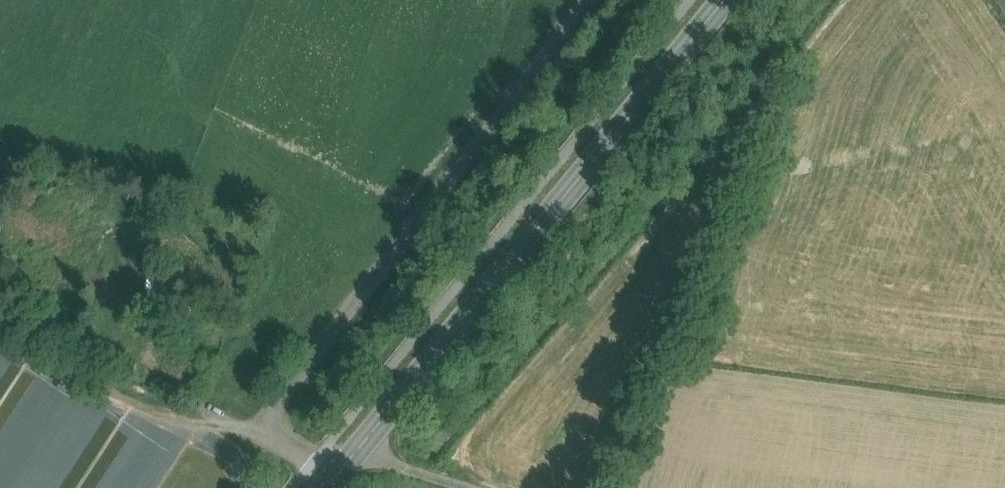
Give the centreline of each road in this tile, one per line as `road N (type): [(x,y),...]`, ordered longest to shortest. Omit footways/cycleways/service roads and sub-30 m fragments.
road 1 (tertiary): [(726,0),(327,487)]

